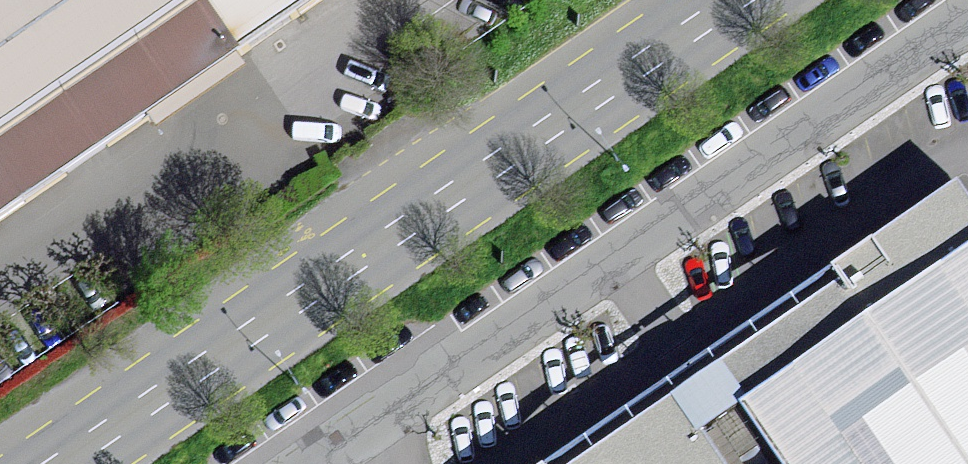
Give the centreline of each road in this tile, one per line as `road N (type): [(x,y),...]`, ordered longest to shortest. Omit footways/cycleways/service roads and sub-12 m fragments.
road 1 (primary): [(65,463),(745,0)]
road 2 (unclassified): [(315,463),(967,18)]

